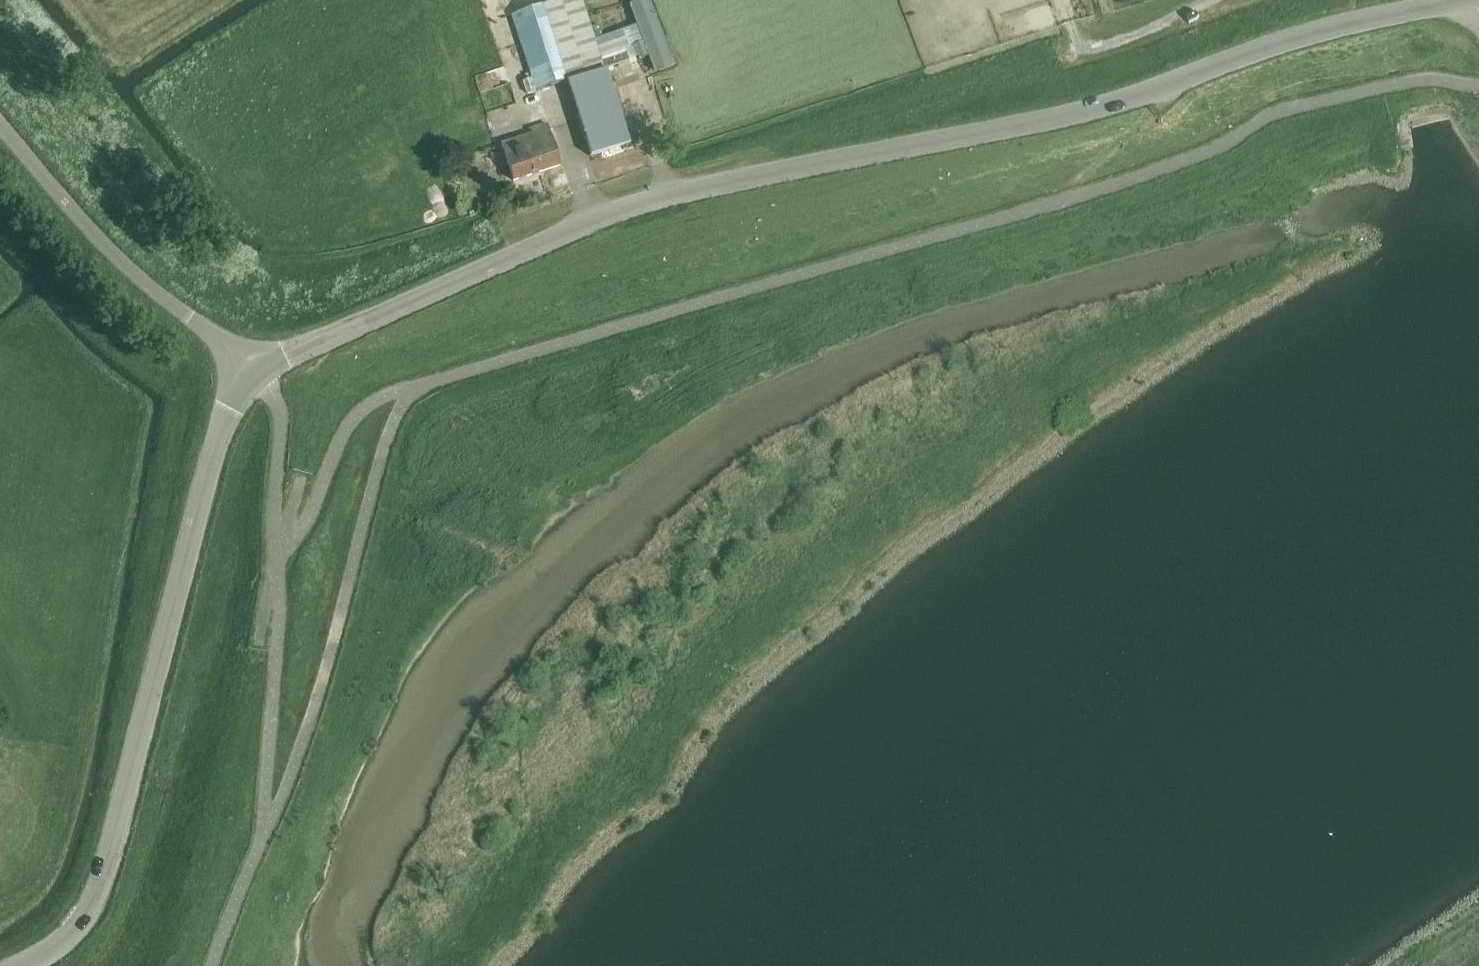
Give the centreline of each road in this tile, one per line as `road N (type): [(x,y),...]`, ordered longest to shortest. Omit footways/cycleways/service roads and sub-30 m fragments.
road 1 (tertiary): [(251,364),(301,353),(641,206),(1087,116),(1346,28),(1469,0)]
road 2 (tertiary): [(23,965),(66,941),(99,892),(224,418),(251,364)]
road 3 (unclassified): [(251,364),(146,287),(0,131)]

